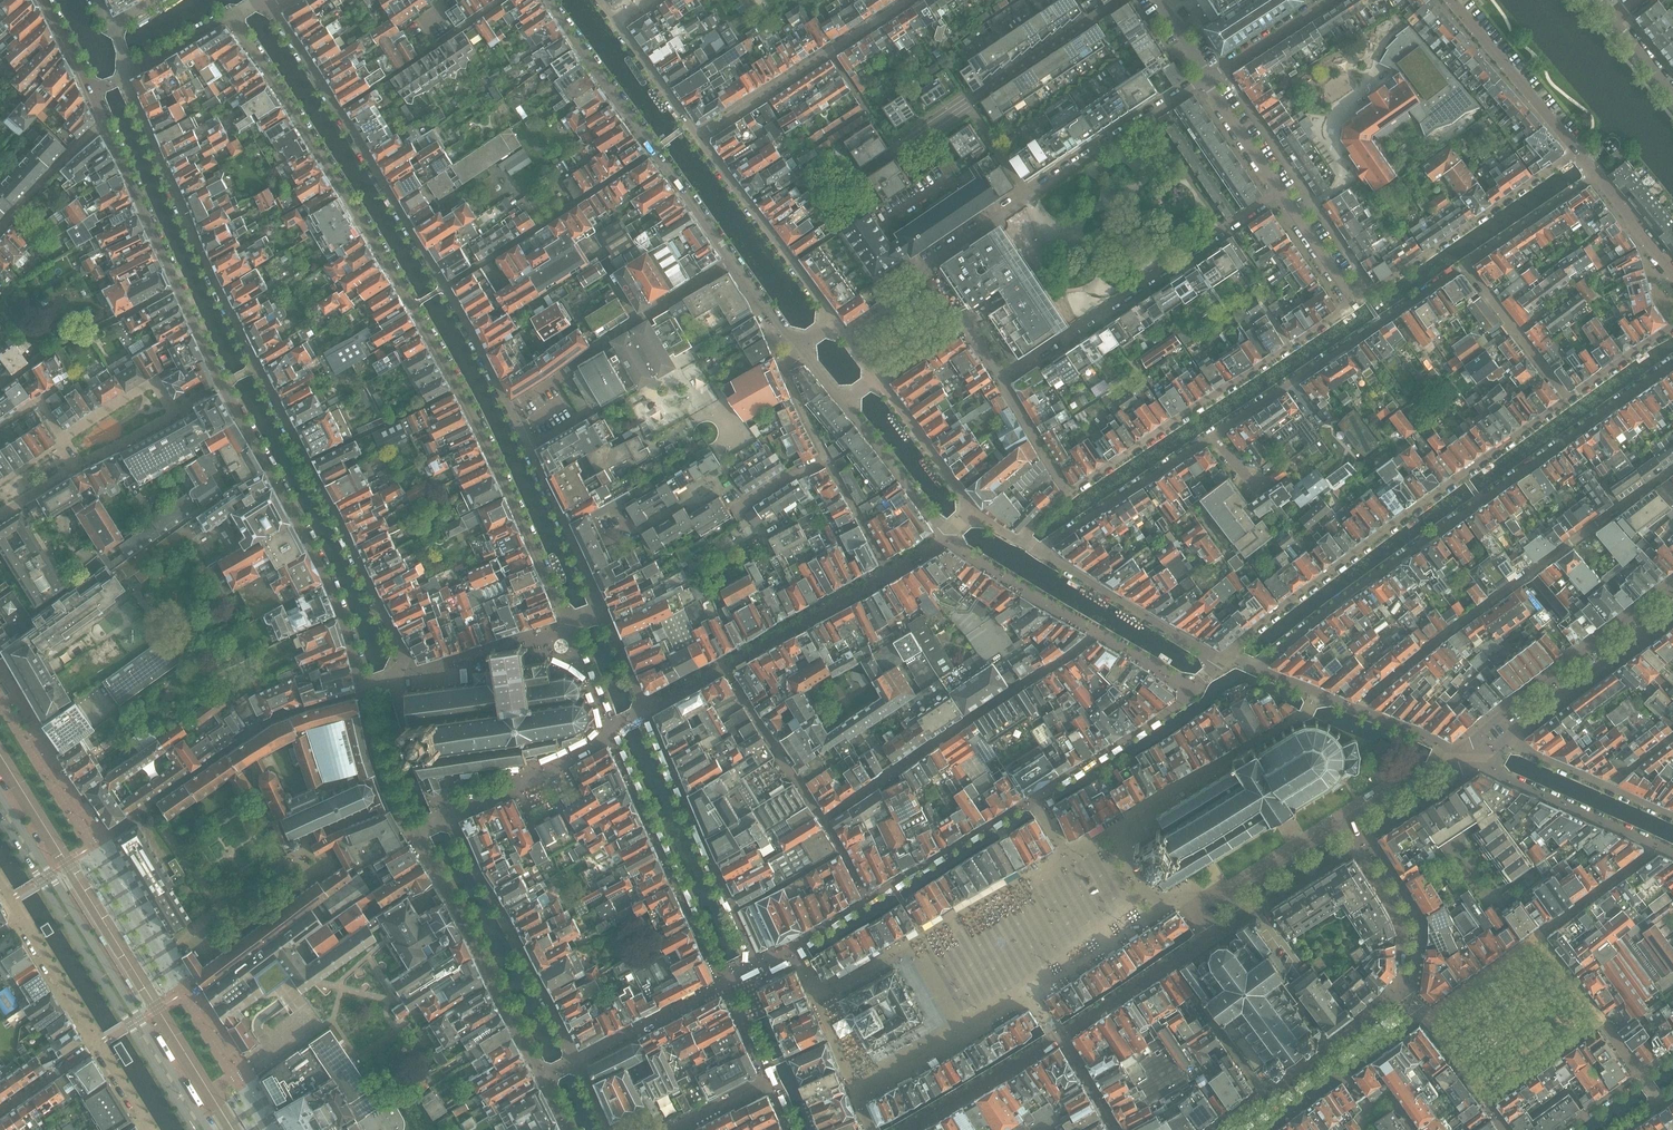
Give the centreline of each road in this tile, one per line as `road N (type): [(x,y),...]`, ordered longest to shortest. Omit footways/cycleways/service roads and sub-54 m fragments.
road 1 (residential): [(233,16),(458,388),(569,625),(602,612),(578,554)]
road 2 (residential): [(89,92),(222,384),(328,580),(362,691),(396,679)]
road 3 (residential): [(396,679),(403,648),(209,268),(125,75)]
road 4 (residential): [(1254,668),(1672,365)]
road 5 (residential): [(845,340),(909,298),(925,266),(1206,80)]
road 6 (residential): [(1569,406),(1398,522),(1220,662)]
road 7 (tertiary): [(210,1129),(0,794)]
road 8 (tertiary): [(0,813),(196,1129)]
road 9 (residential): [(1353,305),(1071,493)]
road 10 (residential): [(1003,377),(1281,192)]
road 11 (residential): [(446,287),(269,9)]
road 12 (residential): [(1575,151),(1353,305)]
road 13 (residential): [(511,408),(732,262)]
road 14 (residential): [(906,0),(698,135)]
road 15 (residential): [(653,151),(446,287)]
road 16 (residential): [(736,511),(828,460),(785,369),(800,345)]
road 17 (residential): [(832,321),(698,135)]
road 18 (residential): [(1672,585),(1495,719)]
road 19 (residential): [(1476,764),(1672,858)]
road 20 (residential): [(1037,550),(1214,435)]
road 21 (residential): [(1289,382),(1465,266)]
road 22 (residential): [(1509,737),(1672,612)]
road 23 (residential): [(845,402),(948,535),(971,514)]
road 24 (residential): [(1575,151),(1453,0)]
road 25 (residential): [(547,0),(653,151)]
road 26 (residential): [(1569,406),(1465,266)]
road 27 (residential): [(877,382),(965,322),(1003,377)]
road 28 (residential): [(971,514),(877,382)]
road 29 (residential): [(578,554),(511,408)]
road 30 (residential): [(1465,266),(1596,177)]
road 31 (residential): [(61,445),(154,382),(174,413)]
road 32 (residential): [(22,918),(98,1044)]
road 33 (residential): [(1206,80),(1328,0)]
road 34 (residential): [(698,135),(615,20)]
road 35 (residential): [(511,408),(446,287)]
road 36 (residential): [(653,151),(732,262)]
road 37 (residential): [(1281,192),(1206,80)]
road 38 (residential): [(1003,377),(1071,493)]
road 39 (residential): [(1353,305),(1281,192)]
road 40 (residential): [(1672,331),(1569,406)]
road 41 (residential): [(125,75),(233,16)]
road 42 (residential): [(1672,272),(1596,177)]
road 43 (residential): [(0,1115),(98,1044)]

